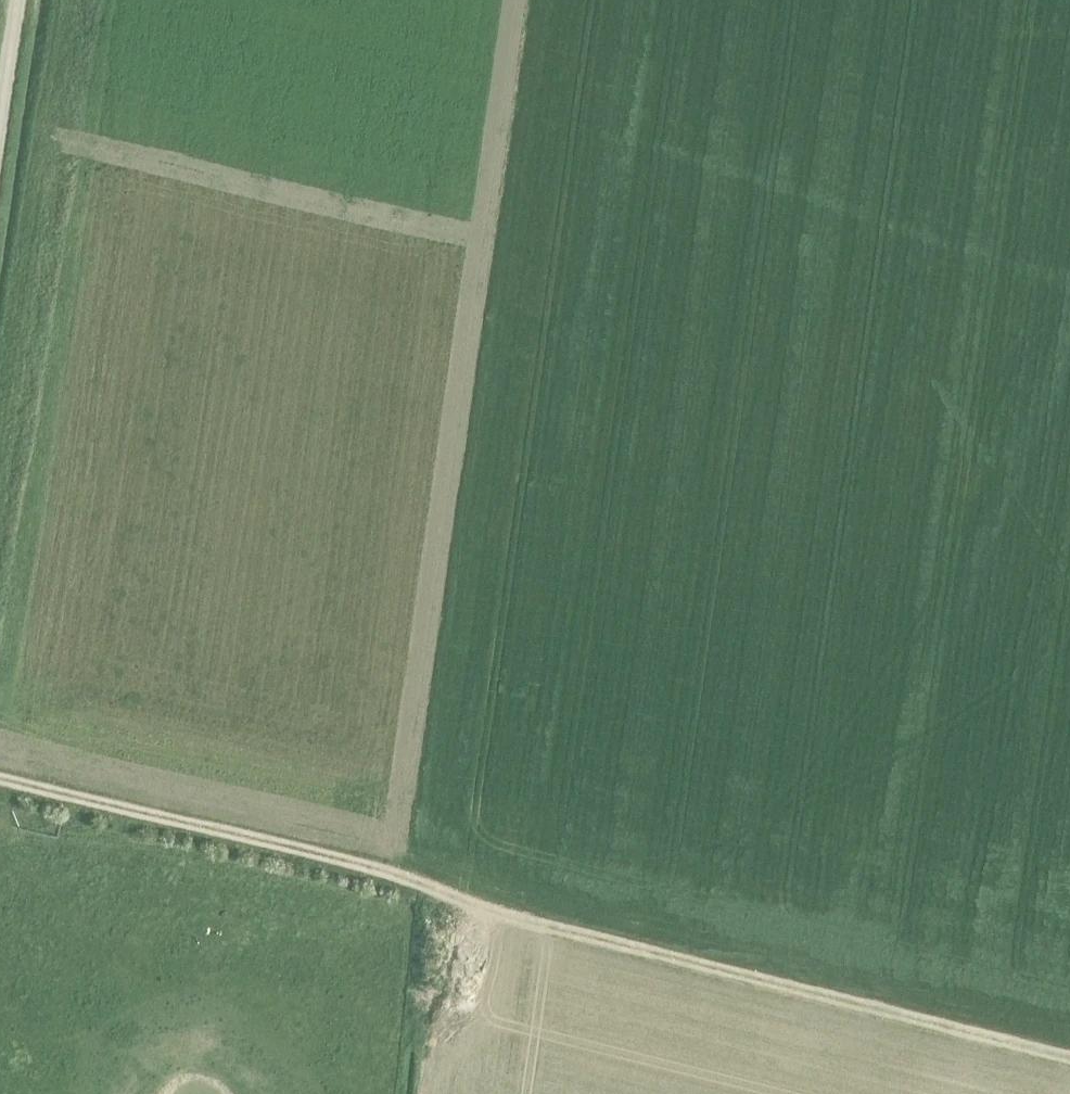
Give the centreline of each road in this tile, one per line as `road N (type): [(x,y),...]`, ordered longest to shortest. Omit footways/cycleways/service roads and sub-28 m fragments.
road 1 (unclassified): [(0,135),(19,0)]

